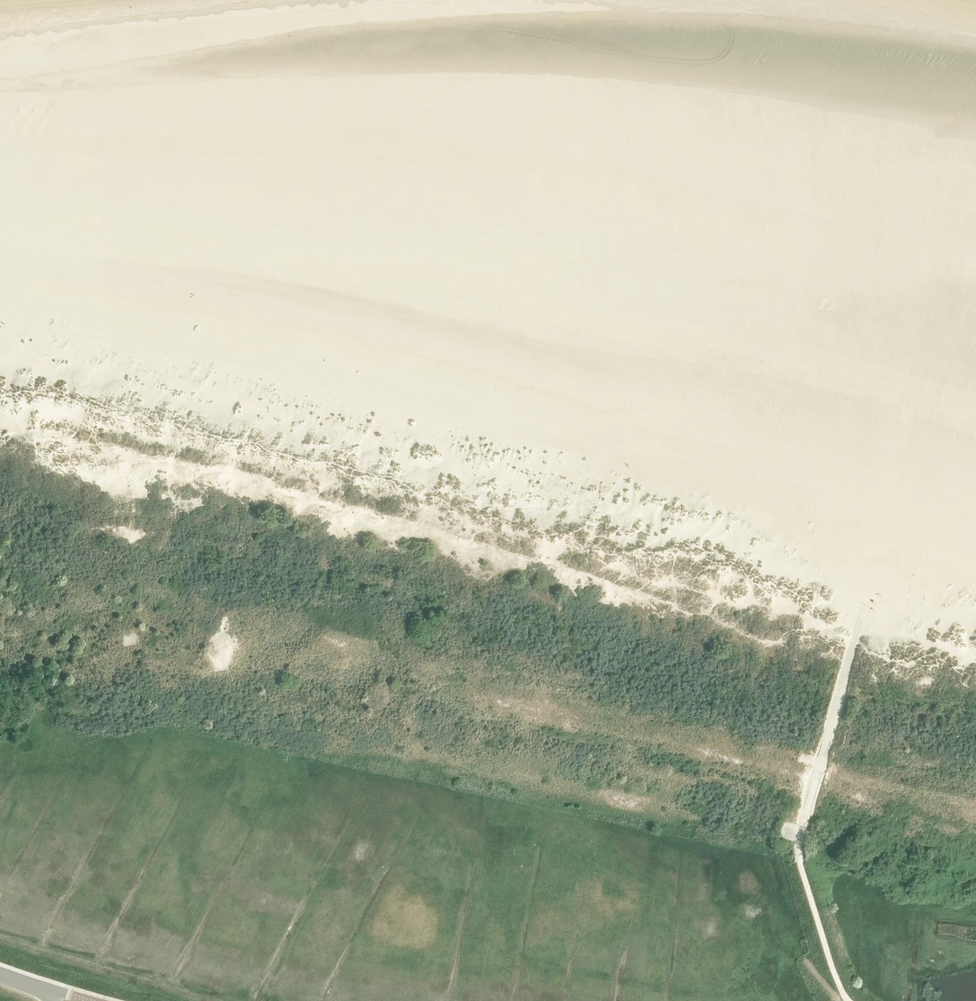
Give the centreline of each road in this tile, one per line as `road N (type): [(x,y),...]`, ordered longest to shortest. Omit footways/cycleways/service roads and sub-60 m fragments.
road 1 (track): [(848,1000),(798,860),(807,811)]
road 2 (track): [(826,743),(864,605)]

